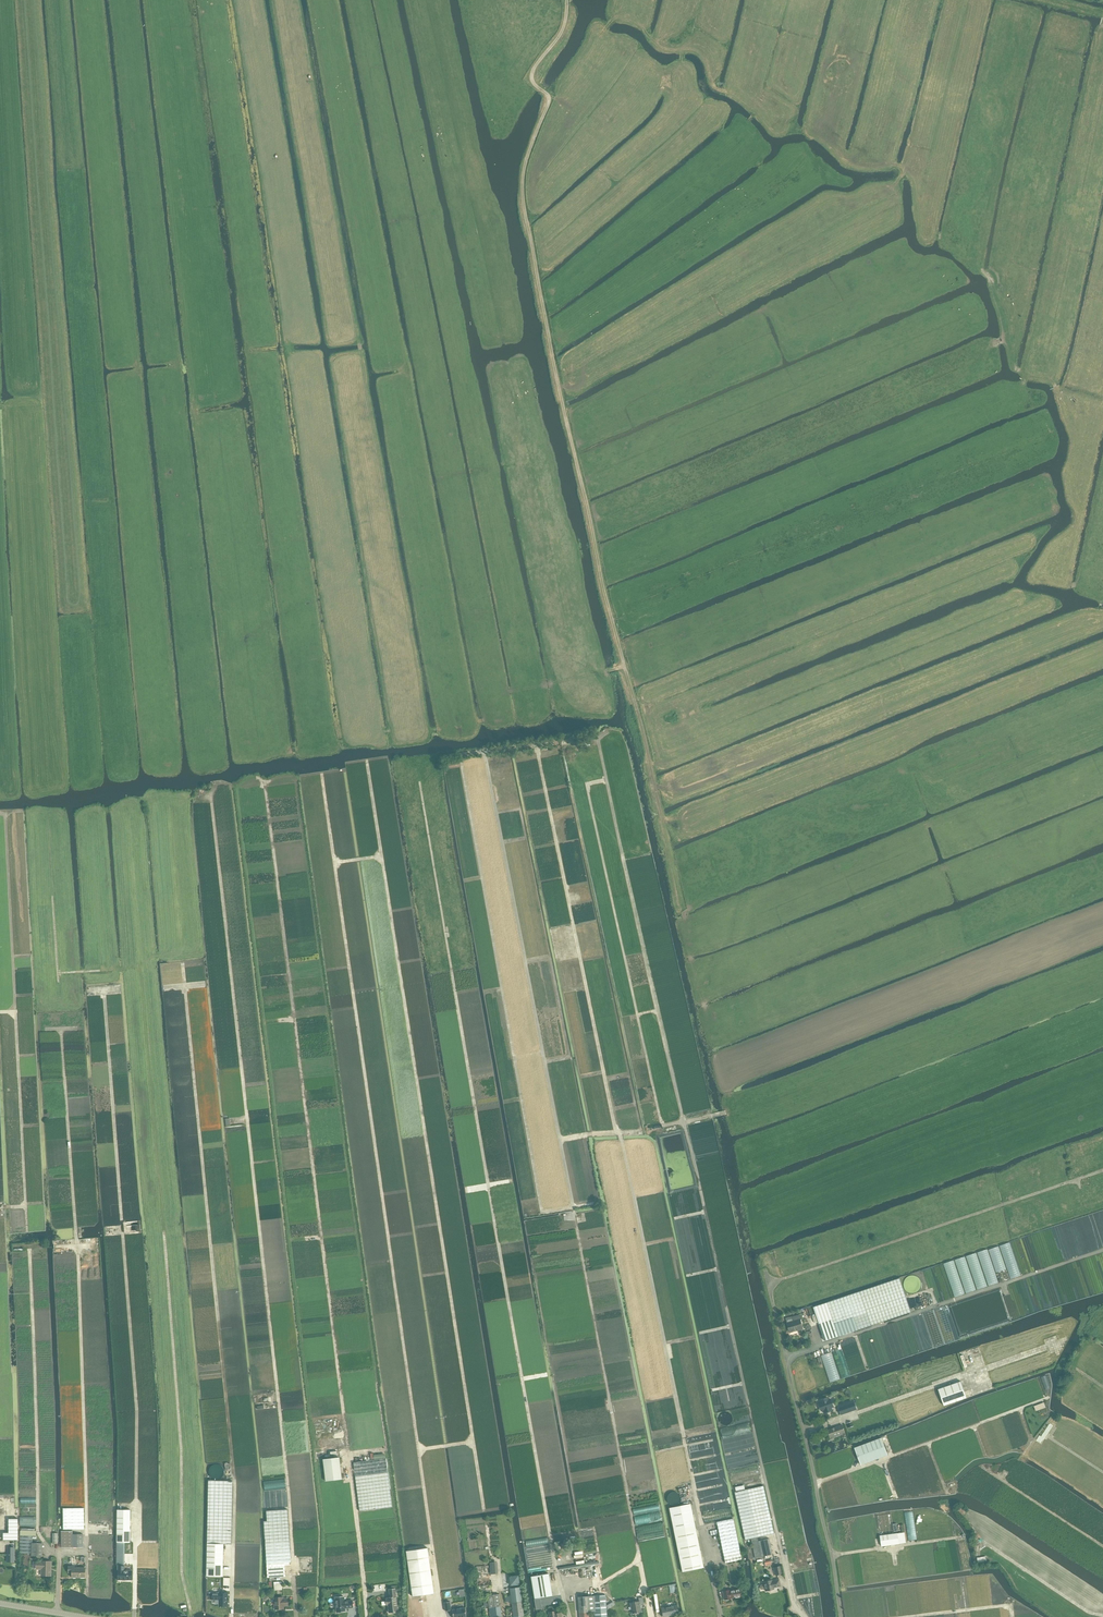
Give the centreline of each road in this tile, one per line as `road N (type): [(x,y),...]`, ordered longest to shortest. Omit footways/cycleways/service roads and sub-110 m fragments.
road 1 (track): [(563,1596),(416,761),(597,739),(765,1478)]
road 2 (track): [(648,1600),(484,753)]
road 3 (track): [(442,1616),(321,774)]
road 4 (track): [(704,1531),(536,746)]
road 5 (track): [(293,1567),(211,797)]
road 6 (track): [(368,766),(472,1441),(418,1450)]
road 7 (track): [(349,1454),(265,783)]
road 8 (track): [(622,666),(525,212),(526,163),(549,97)]
road 9 (track): [(233,1544),(234,1481),(183,966)]
road 10 (track): [(59,1553),(86,1553),(61,1029)]
road 11 (track): [(136,1507),(137,1416),(104,990)]
road 12 (track): [(460,756),(542,1212),(573,1206)]
road 13 (track): [(190,1610),(181,1573),(181,1457),(164,1232)]
road 14 (track): [(662,1126),(587,784),(606,780)]
road 15 (track): [(771,1283),(1102,1170)]
road 16 (track): [(29,1252),(38,1533),(59,1553)]
road 17 (track): [(1102,1249),(822,1345)]
road 18 (unclassified): [(841,1616),(786,1358)]
road 19 (track): [(816,1486),(1044,1400)]
road 20 (track): [(0,1012),(15,1012),(25,1206),(0,1207)]
road 21 (track): [(857,1412),(1057,1345)]
road 22 (track): [(1102,1616),(979,1539)]
road 23 (track): [(1102,1547),(991,1473)]

